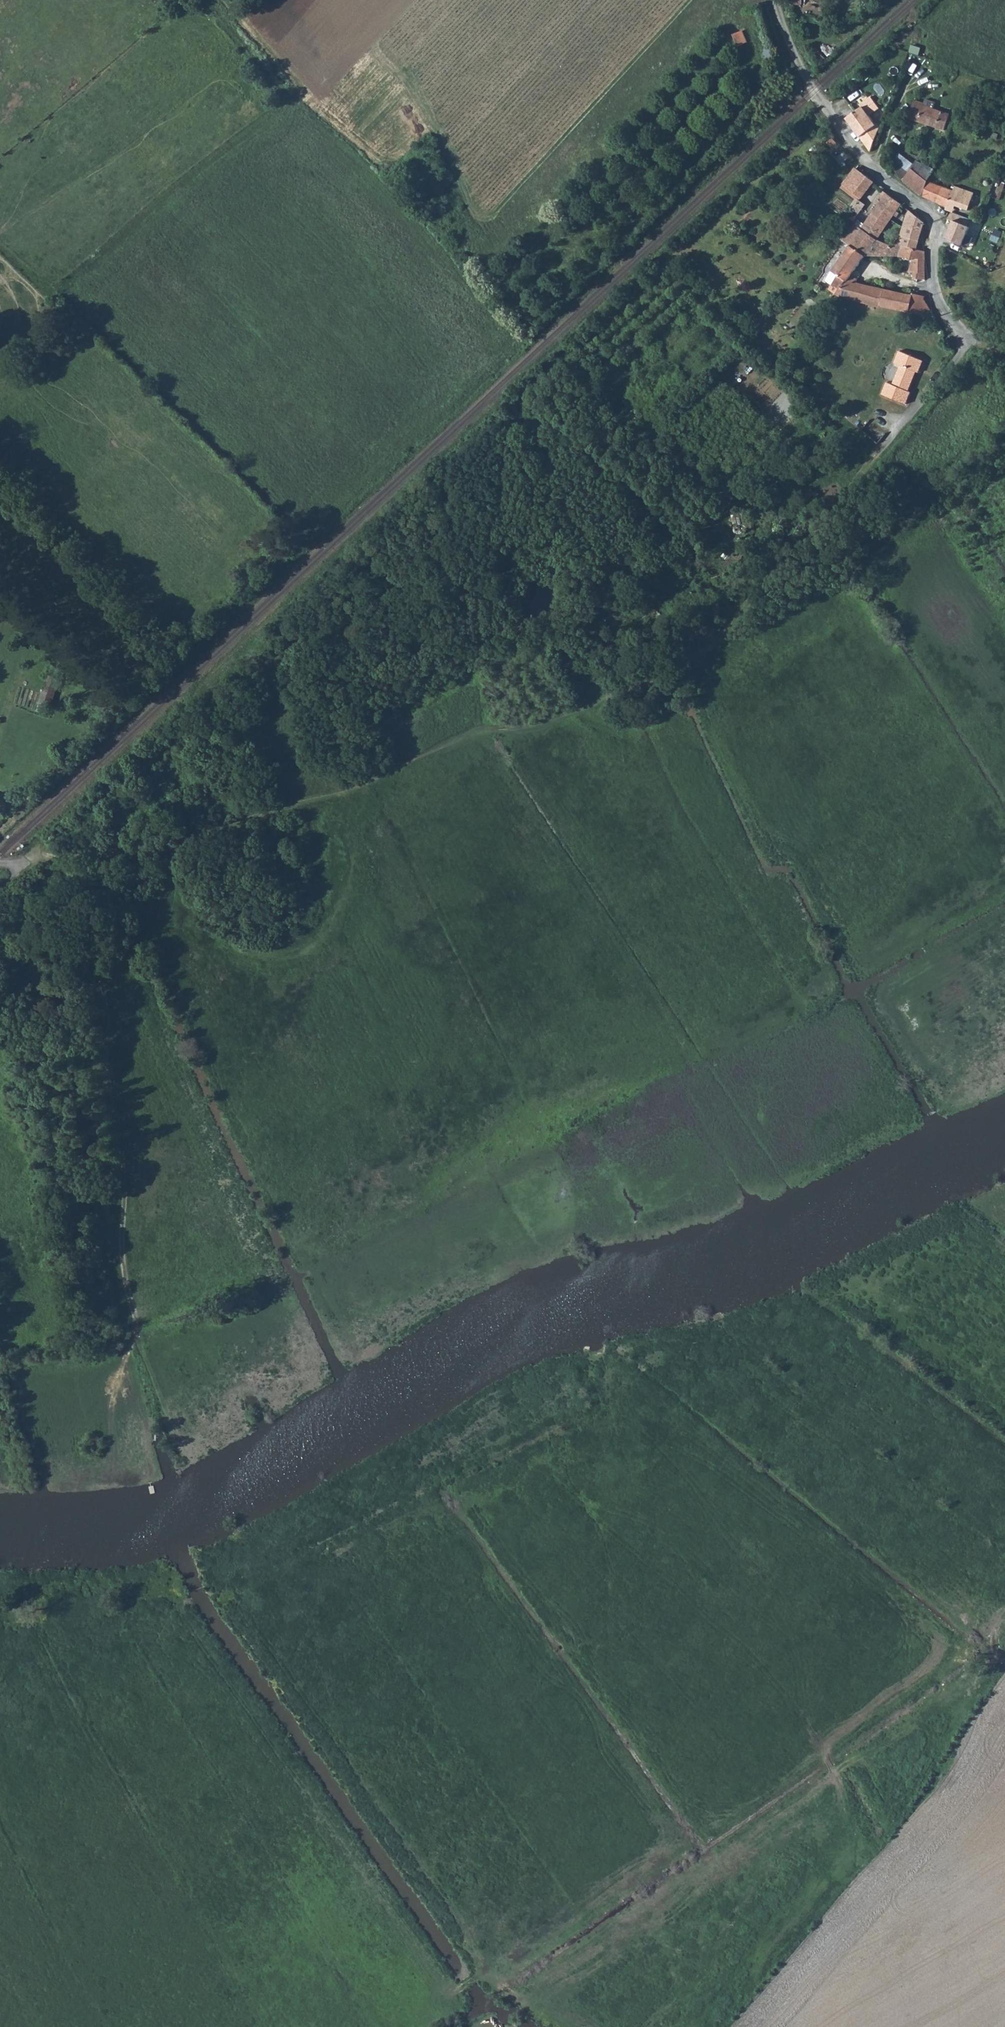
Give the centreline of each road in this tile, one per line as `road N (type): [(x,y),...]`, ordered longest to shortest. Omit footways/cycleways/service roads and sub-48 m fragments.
road 1 (track): [(0,862),(263,814),(370,780),(449,744),(543,723),(686,661),(856,480)]
road 2 (unclassified): [(779,0),(813,92),(877,172),(930,213),(938,232),(936,303),(973,342),(856,480)]
road 3 (track): [(217,0),(296,97)]

